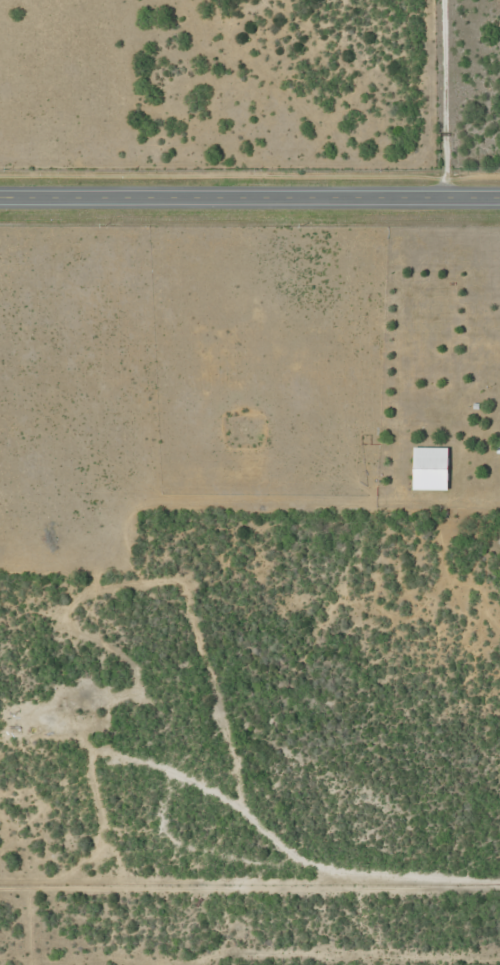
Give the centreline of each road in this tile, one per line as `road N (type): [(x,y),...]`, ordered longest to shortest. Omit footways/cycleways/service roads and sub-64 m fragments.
road 1 (secondary): [(499,204),(0,195)]
road 2 (residential): [(186,821),(499,903)]

